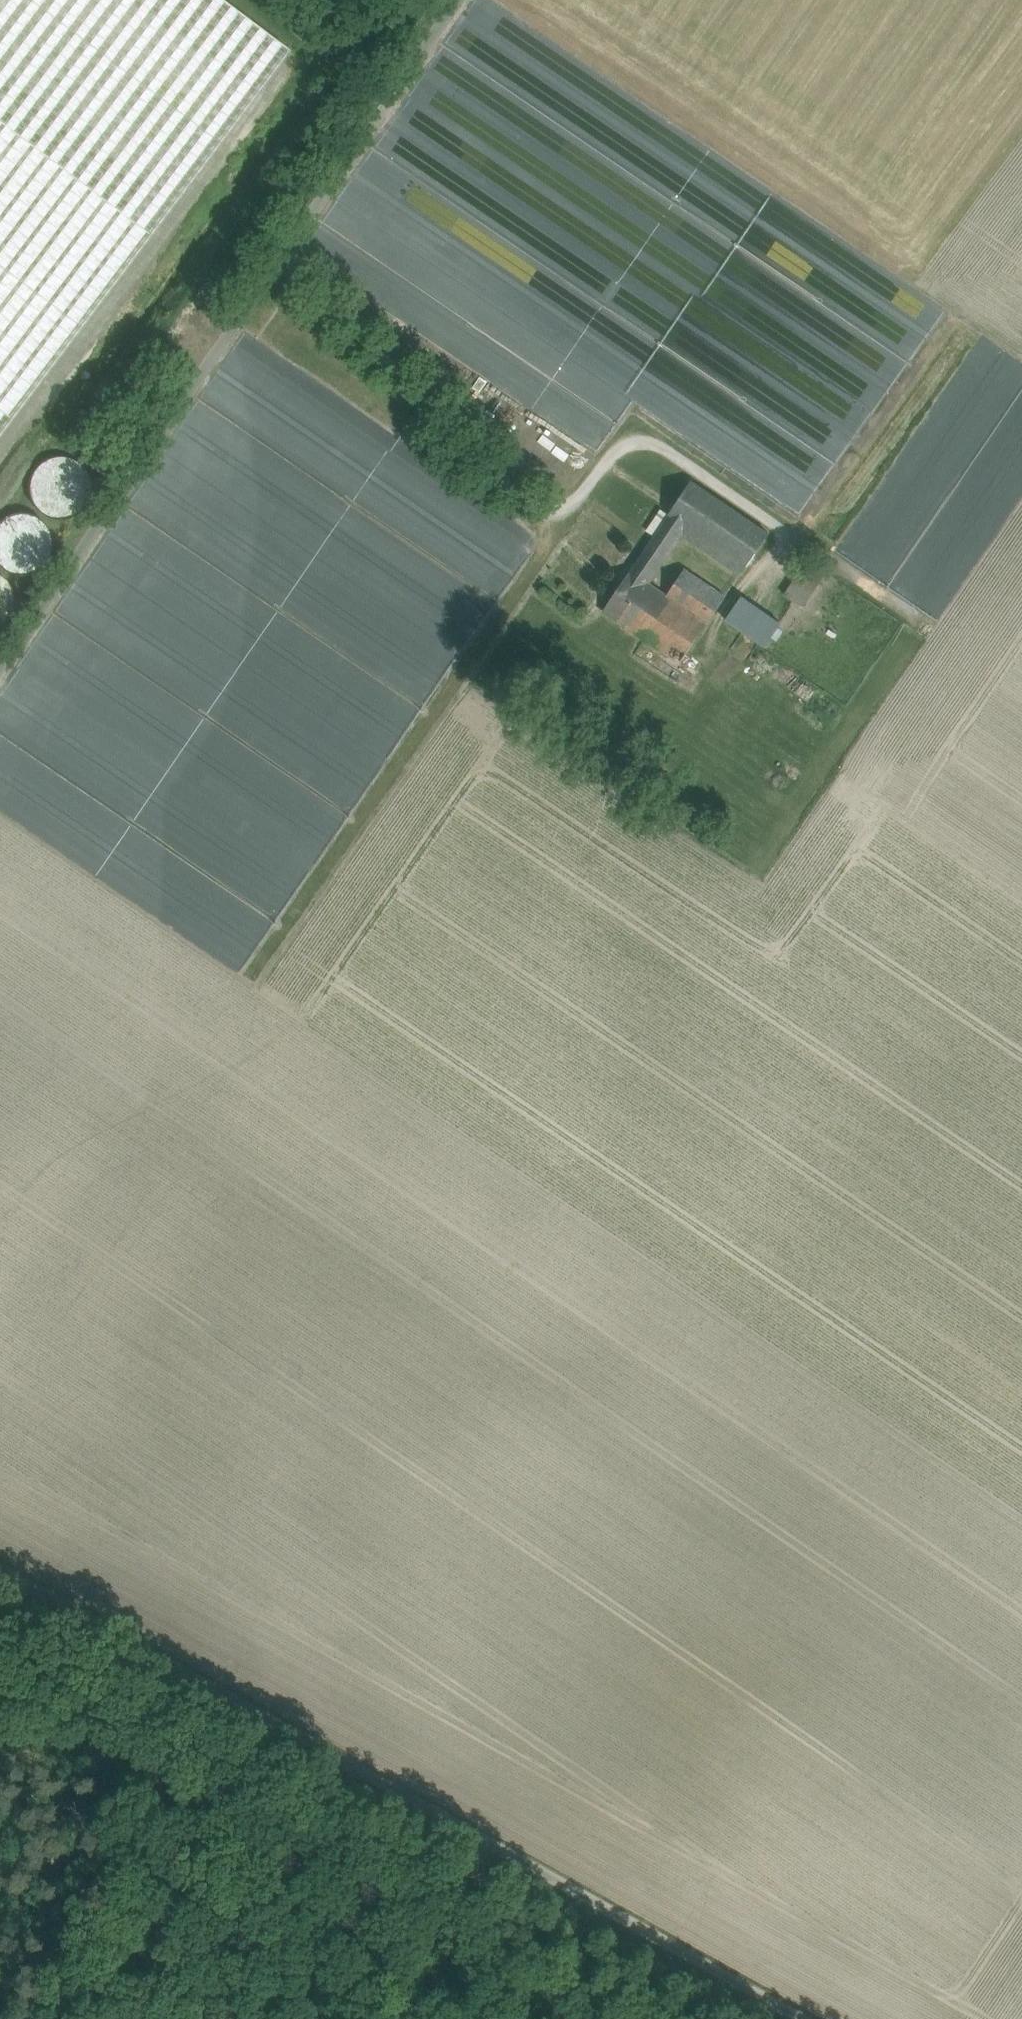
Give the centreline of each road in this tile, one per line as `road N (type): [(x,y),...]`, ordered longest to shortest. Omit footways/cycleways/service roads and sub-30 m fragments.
road 1 (unclassified): [(0,1569),(802,2018)]
road 2 (unclassified): [(456,0),(0,664)]
road 3 (track): [(384,105),(261,0)]

